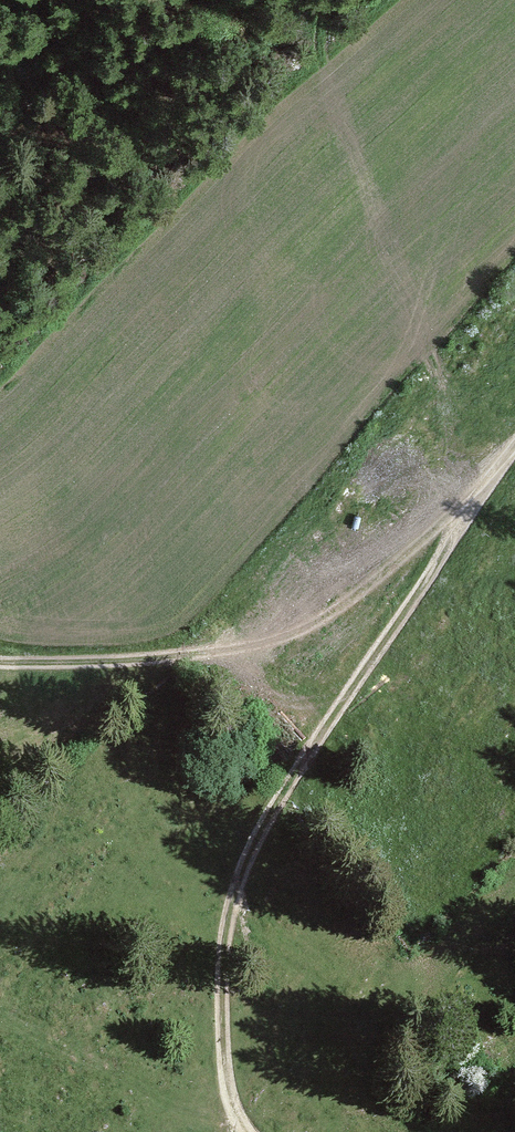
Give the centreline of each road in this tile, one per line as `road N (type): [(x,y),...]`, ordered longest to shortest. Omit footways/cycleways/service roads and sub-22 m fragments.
road 1 (unclassified): [(514,440),(257,820),(223,944),(221,1059),(233,1108),(249,1131)]
road 2 (track): [(0,656),(169,655),(258,640),(322,611),(494,468)]

